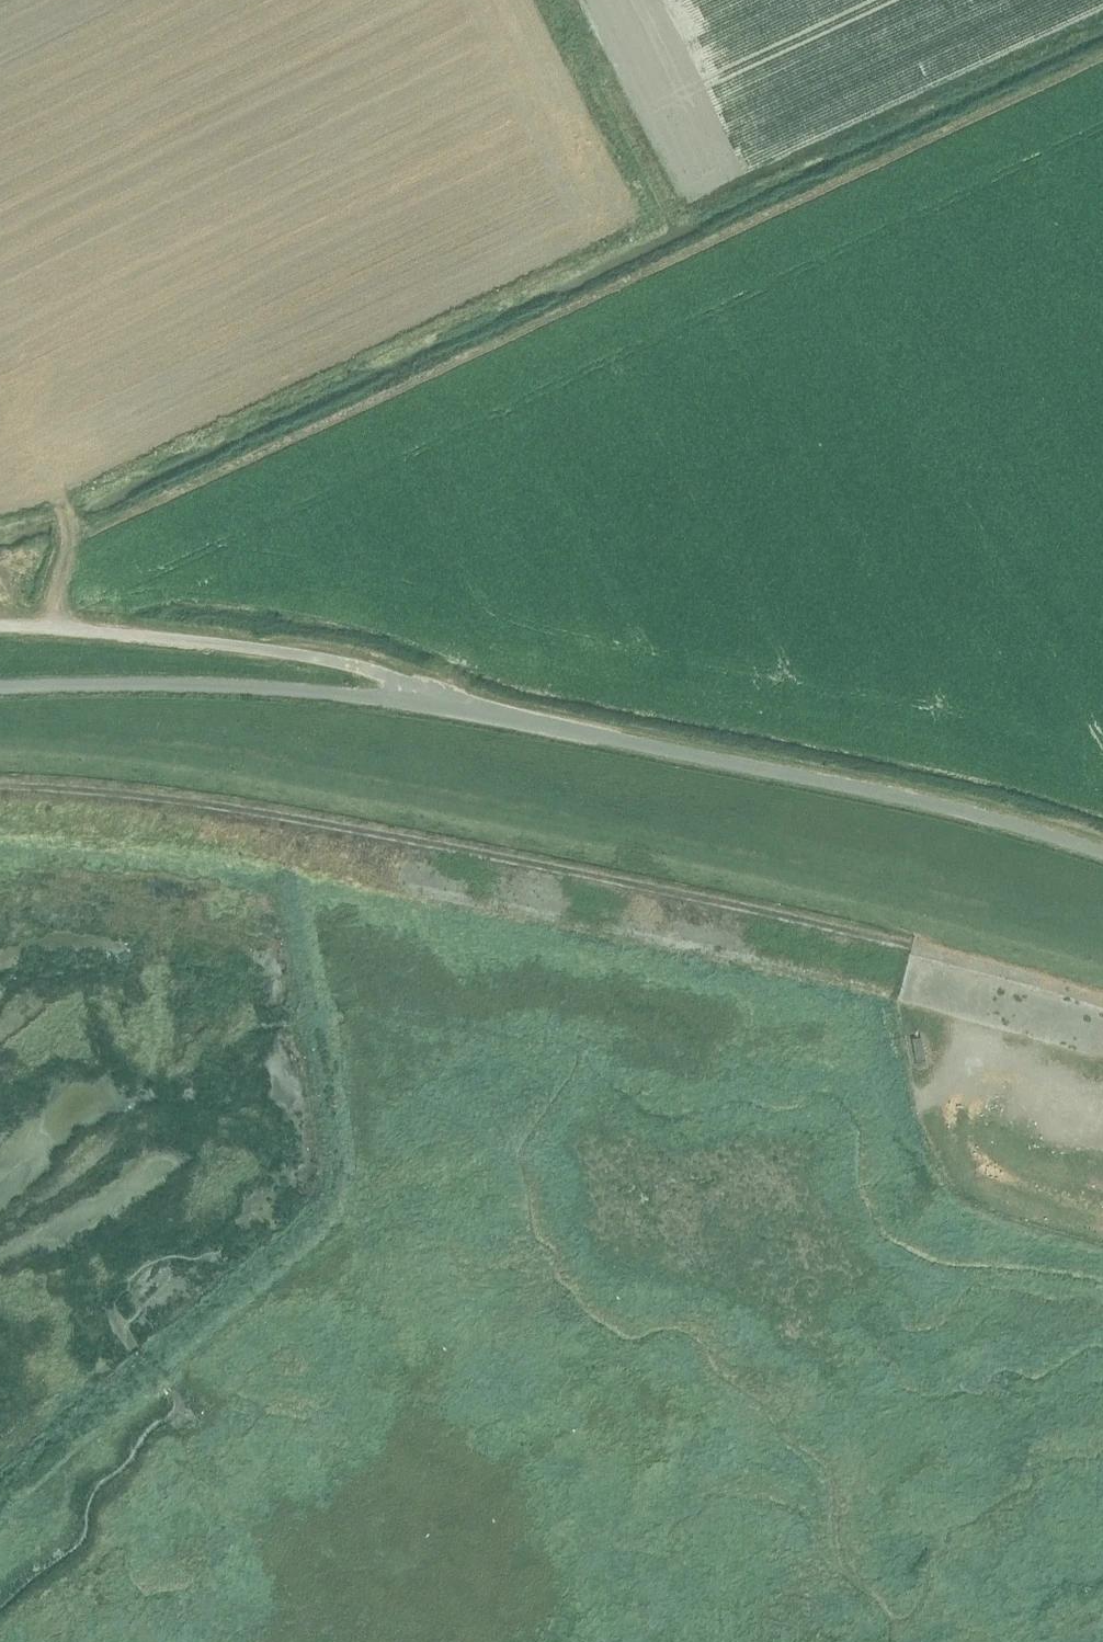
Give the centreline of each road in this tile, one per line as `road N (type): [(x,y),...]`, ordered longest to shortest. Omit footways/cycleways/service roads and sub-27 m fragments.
road 1 (track): [(1102,1030),(148,785),(0,784)]
road 2 (unclassified): [(447,702),(1102,856)]
road 3 (unclassified): [(447,702),(344,661),(0,625)]
road 4 (unclassified): [(0,690),(191,683),(447,702)]

